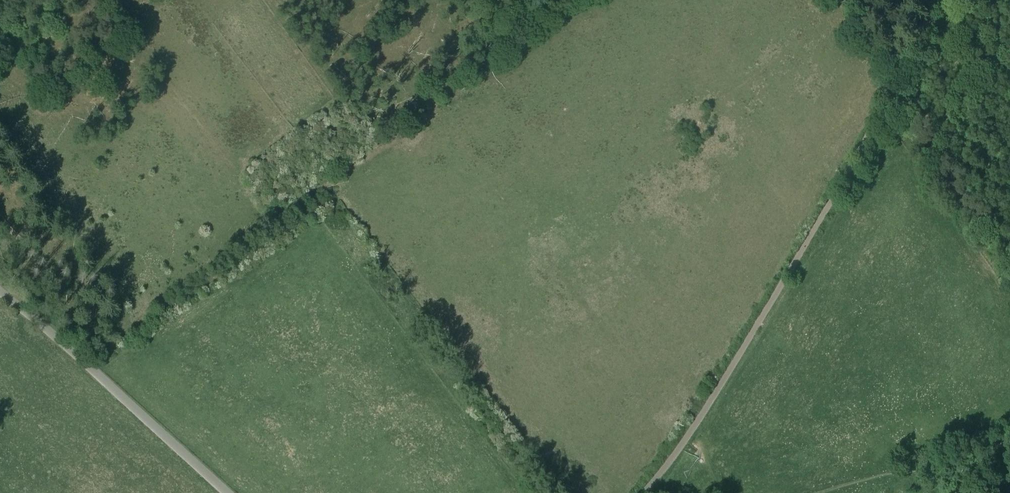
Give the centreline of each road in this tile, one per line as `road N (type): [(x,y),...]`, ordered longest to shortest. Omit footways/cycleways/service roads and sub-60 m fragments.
road 1 (track): [(642,492),(736,360),(908,58)]
road 2 (unclassified): [(228,492),(0,291)]

